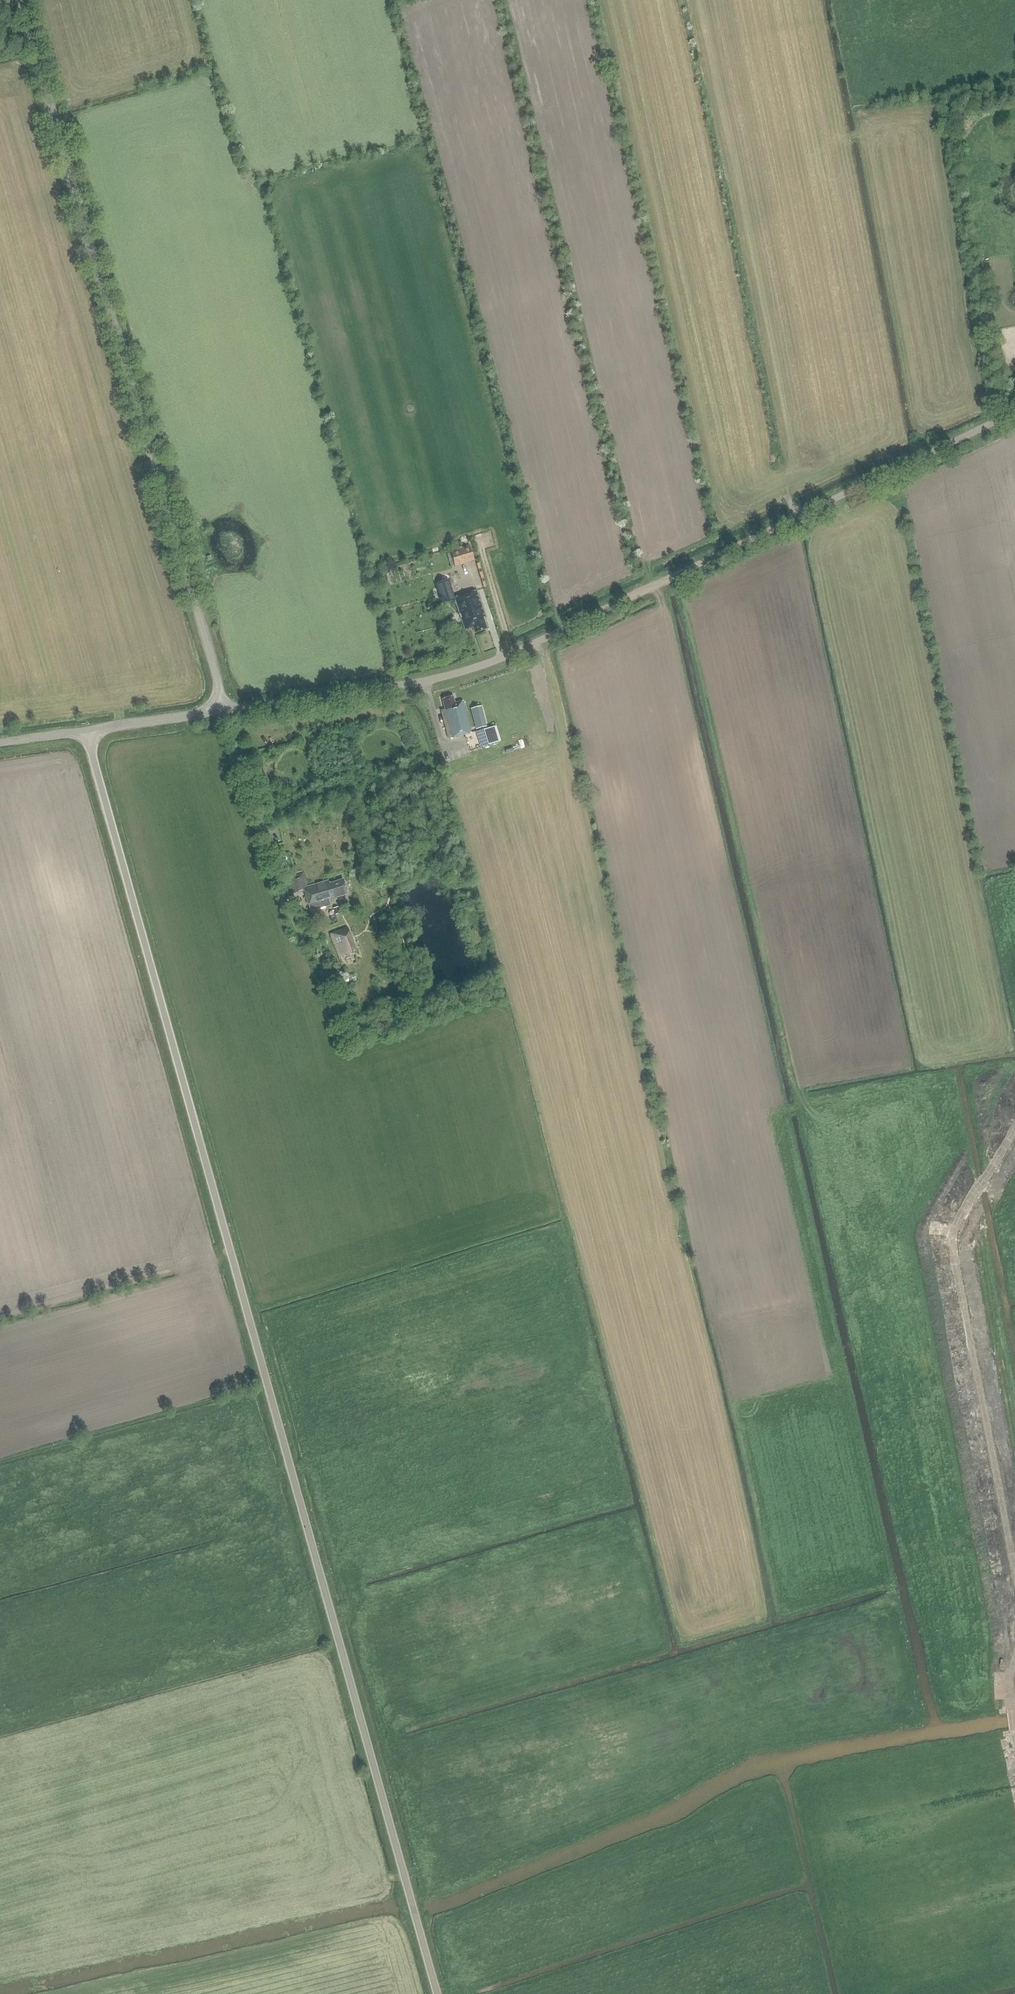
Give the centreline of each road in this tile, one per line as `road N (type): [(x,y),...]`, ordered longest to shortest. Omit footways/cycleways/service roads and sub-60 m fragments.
road 1 (unclassified): [(437,1993),(85,731)]
road 2 (unclassified): [(226,710),(484,665),(1014,411)]
road 3 (unclassified): [(226,710),(18,0)]
road 4 (track): [(226,710),(280,879)]
road 5 (unclassified): [(85,731),(226,710)]

